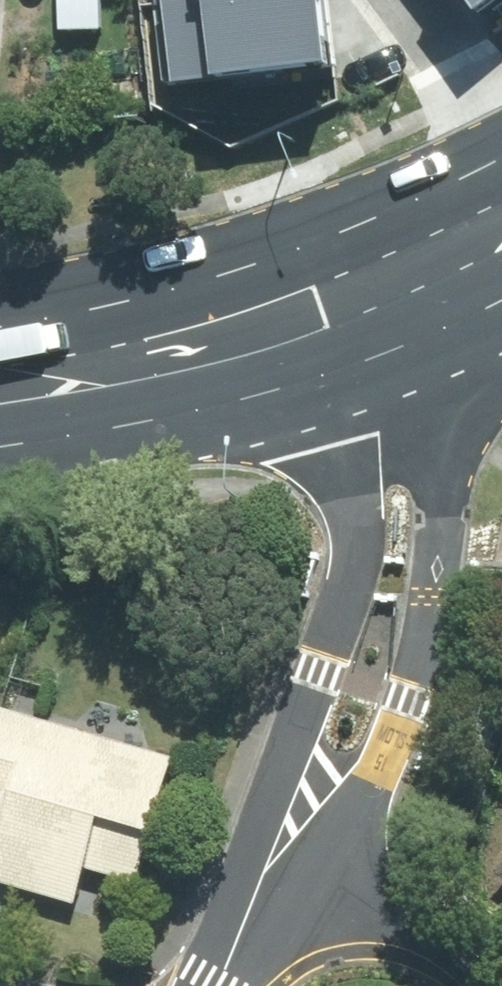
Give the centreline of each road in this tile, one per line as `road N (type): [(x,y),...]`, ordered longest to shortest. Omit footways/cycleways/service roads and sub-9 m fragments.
road 1 (residential): [(430,263),(458,404),(436,607),(411,706),(383,756),(289,853)]
road 2 (residential): [(289,853),(296,732),(322,666),(344,542),(338,446),(307,318)]
road 3 (primary): [(0,384),(307,318)]
road 4 (residential): [(473,985),(289,853)]
road 5 (residential): [(205,985),(289,853)]
road 6 (primary): [(307,318),(430,263)]

